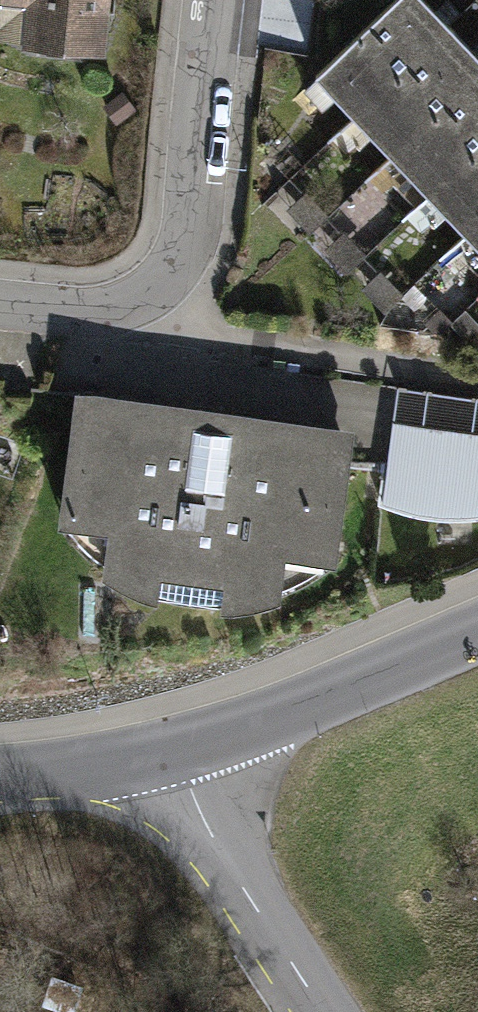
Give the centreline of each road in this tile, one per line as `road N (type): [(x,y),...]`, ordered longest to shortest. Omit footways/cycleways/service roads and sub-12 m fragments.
road 1 (residential): [(214,0),(190,236),(148,294),(90,316),(0,304)]
road 2 (track): [(148,294),(251,339),(477,378)]
road 3 (tertiary): [(178,751),(286,716),(477,634)]
road 4 (tertiary): [(178,751),(220,854),(323,1011)]
road 5 (tertiary): [(0,773),(178,751)]

